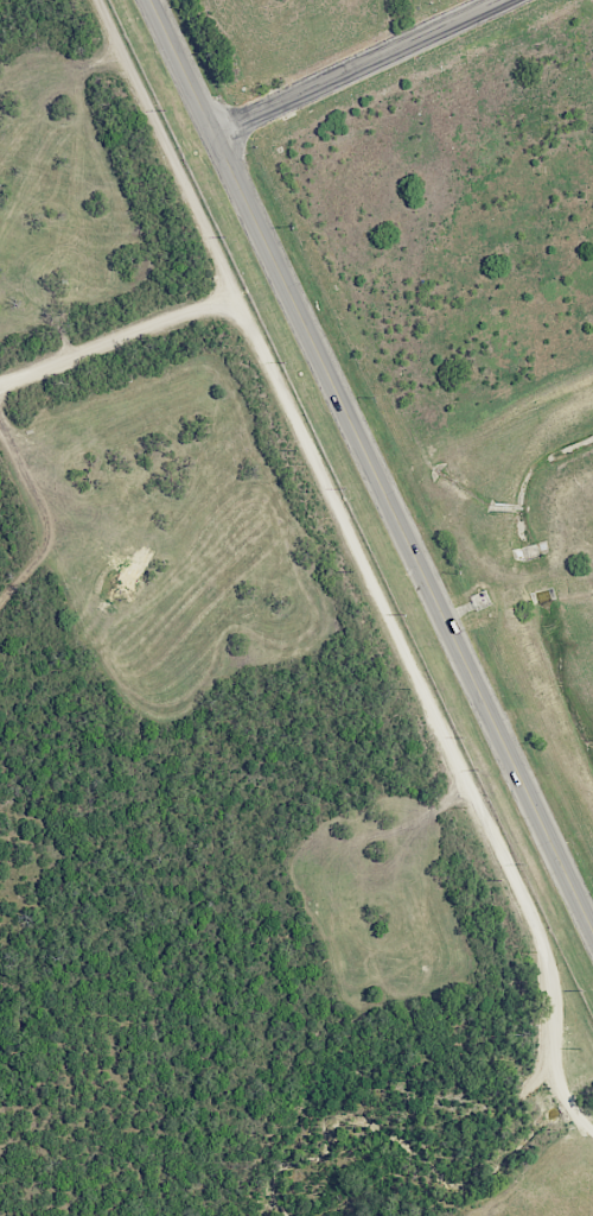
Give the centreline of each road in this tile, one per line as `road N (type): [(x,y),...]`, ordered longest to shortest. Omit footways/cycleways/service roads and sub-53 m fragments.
road 1 (residential): [(592,1128),(565,1084),(554,974),(523,893),(249,322),(228,308),(191,312),(0,384)]
road 2 (tertiary): [(592,936),(212,134)]
road 3 (residential): [(249,322),(100,0)]
road 4 (residential): [(503,0),(212,134)]
road 5 (track): [(0,624),(56,546),(32,477),(0,422)]
road 6 (tertiary): [(212,134),(150,0)]

